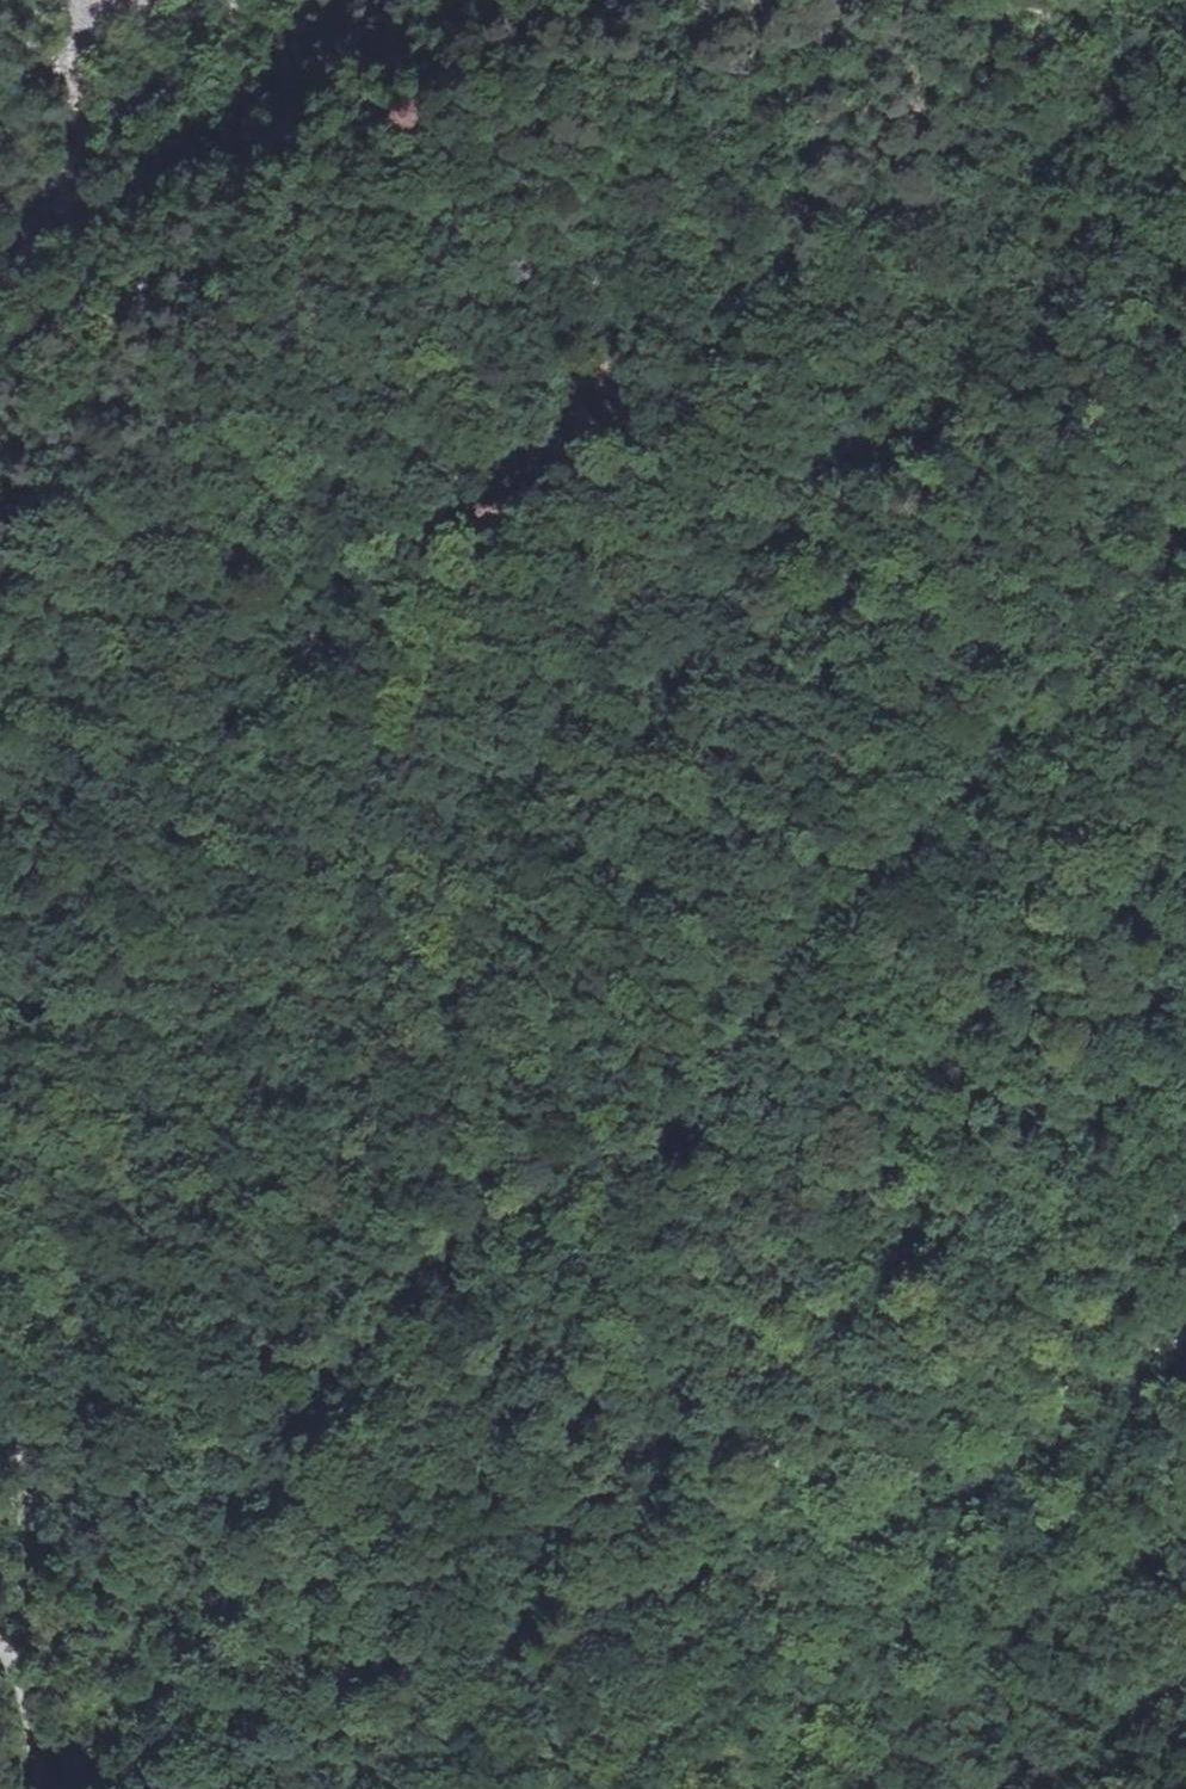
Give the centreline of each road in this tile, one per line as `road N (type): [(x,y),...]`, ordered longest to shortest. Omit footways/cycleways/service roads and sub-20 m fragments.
road 1 (track): [(0,1657),(16,1687),(27,1788)]

